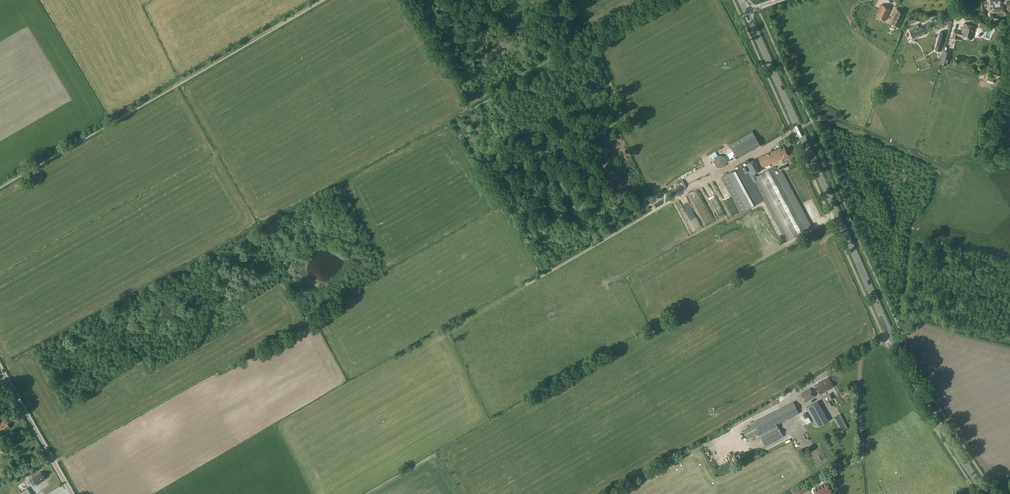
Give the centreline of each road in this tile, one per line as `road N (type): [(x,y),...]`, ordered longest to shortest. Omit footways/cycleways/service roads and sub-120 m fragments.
road 1 (secondary): [(986,493),(913,374),(747,12)]
road 2 (track): [(318,0),(0,185)]
road 3 (track): [(659,0),(471,102),(409,0)]
road 4 (track): [(527,285),(812,121)]
road 5 (unclassified): [(72,493),(0,367)]

